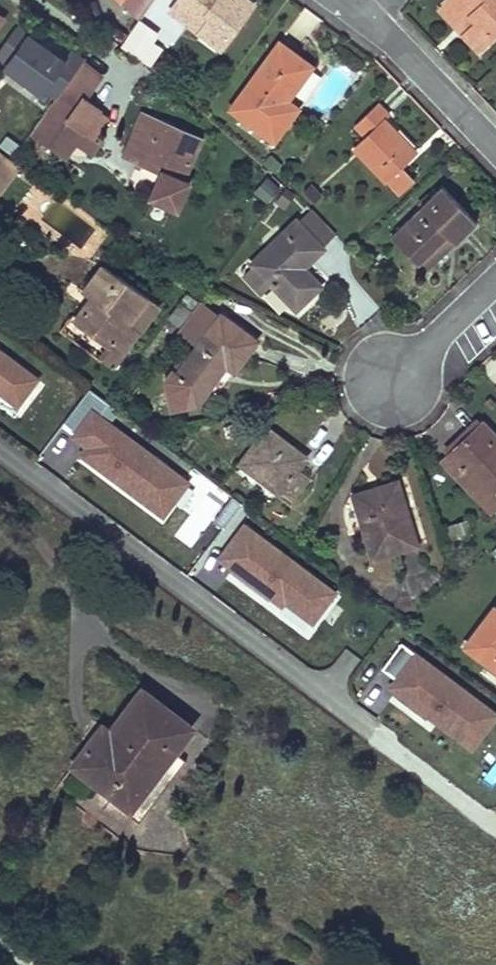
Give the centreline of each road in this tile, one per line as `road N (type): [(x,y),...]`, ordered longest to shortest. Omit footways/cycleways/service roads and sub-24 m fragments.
road 1 (residential): [(353,0),(495,149)]
road 2 (residential): [(495,271),(383,393)]

